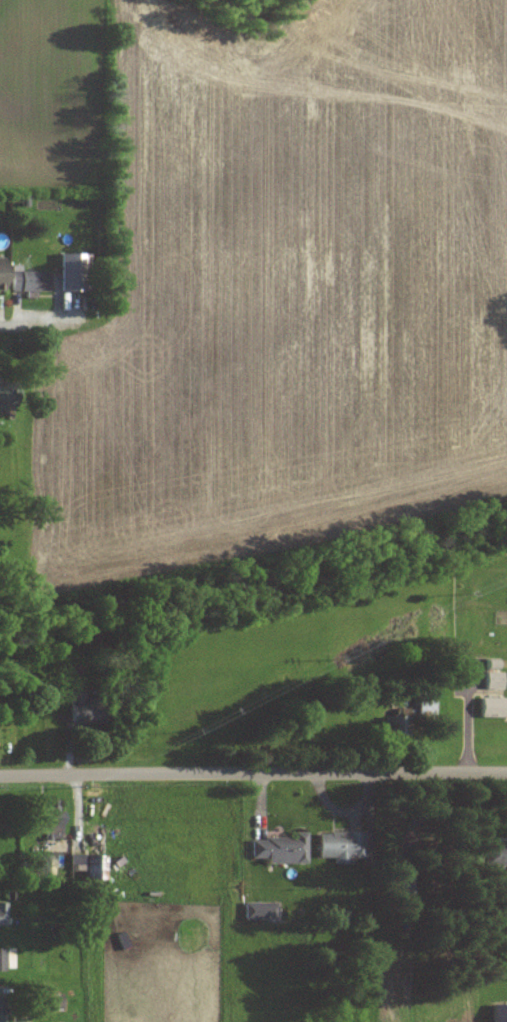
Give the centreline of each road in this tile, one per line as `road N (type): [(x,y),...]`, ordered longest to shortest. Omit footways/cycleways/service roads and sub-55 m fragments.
road 1 (tertiary): [(96,771),(506,769)]

